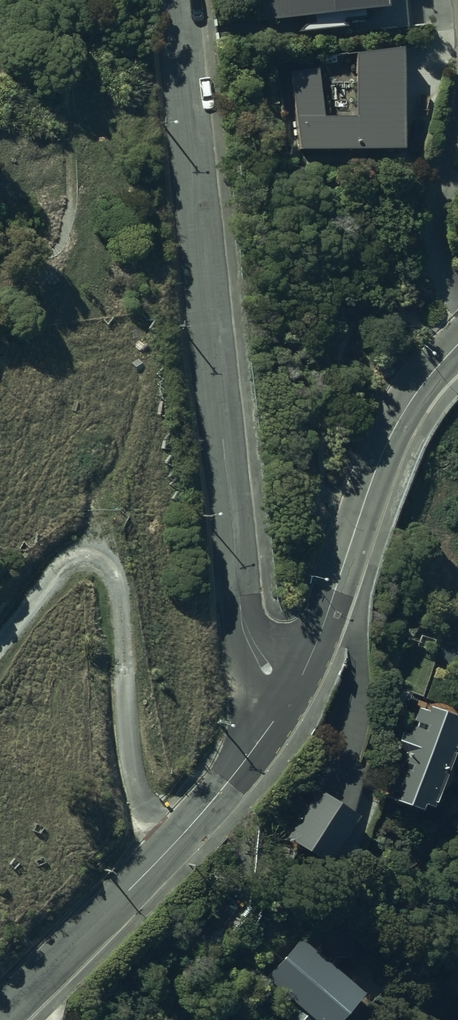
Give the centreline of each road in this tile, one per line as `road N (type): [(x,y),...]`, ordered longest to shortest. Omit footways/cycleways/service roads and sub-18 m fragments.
road 1 (residential): [(292,688),(260,653),(237,568),(177,0)]
road 2 (residential): [(292,688),(215,799),(0,1017)]
road 3 (residential): [(457,346),(398,421),(292,688)]

